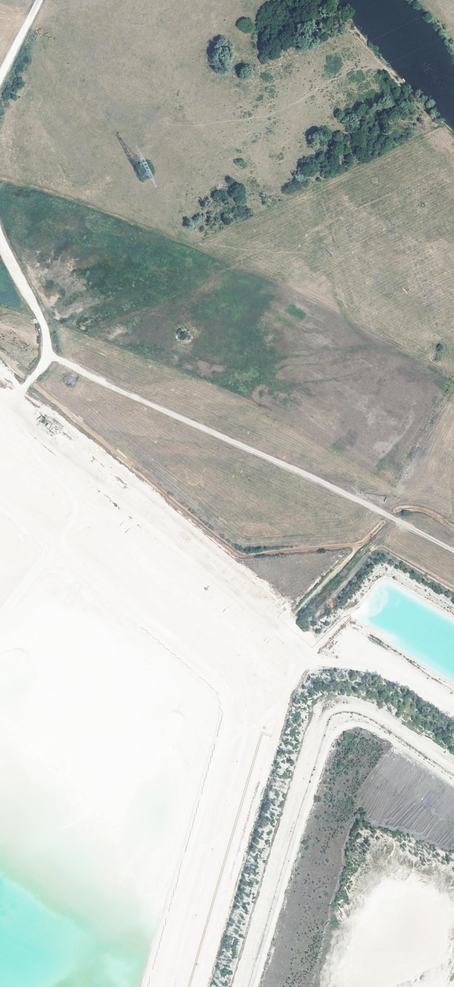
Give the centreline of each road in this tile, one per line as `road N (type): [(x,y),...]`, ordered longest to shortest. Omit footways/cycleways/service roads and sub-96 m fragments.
road 1 (track): [(201,986),(285,701),(283,648),(11,401)]
road 2 (track): [(453,551),(48,357)]
road 3 (track): [(0,397),(11,401),(48,357),(48,328),(0,232)]

